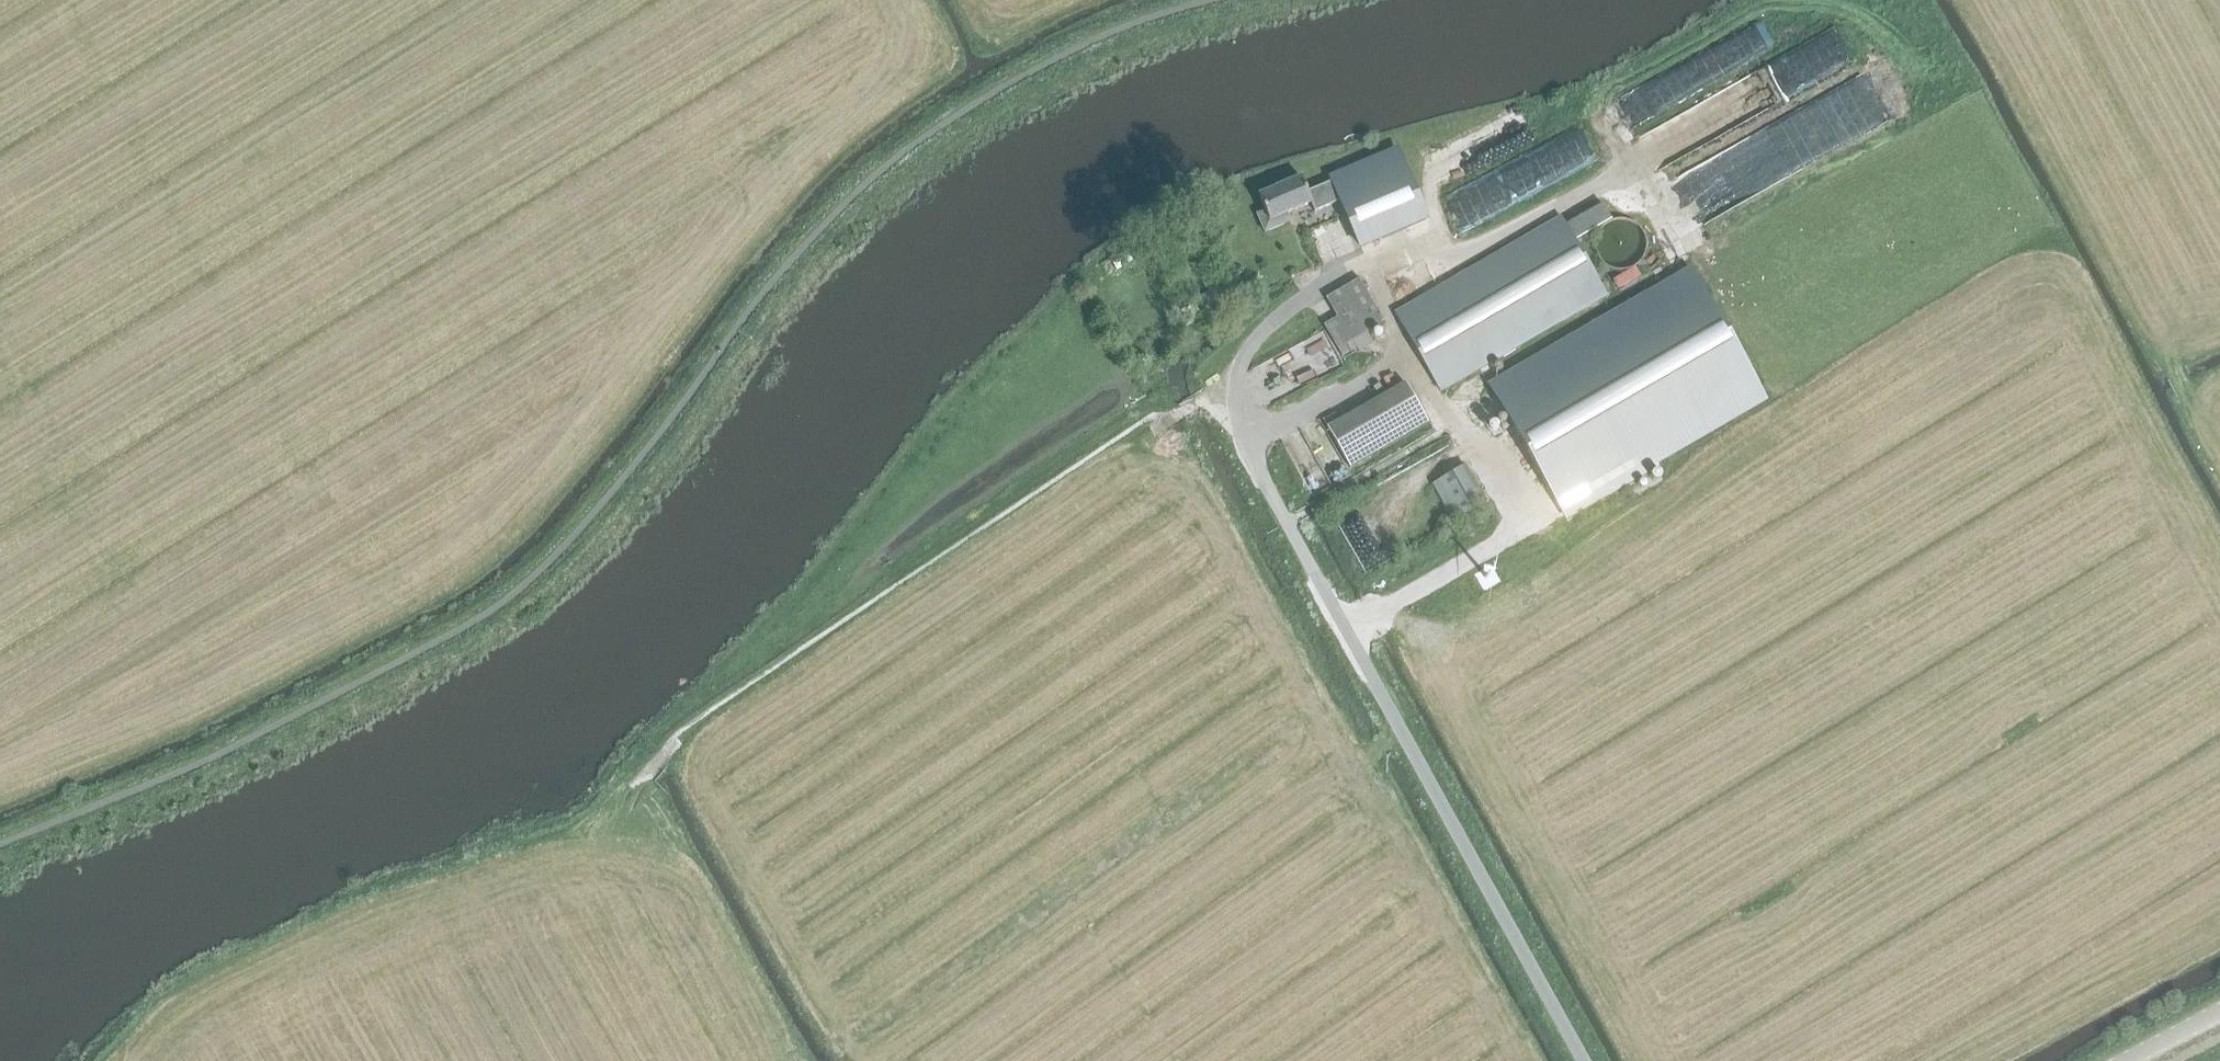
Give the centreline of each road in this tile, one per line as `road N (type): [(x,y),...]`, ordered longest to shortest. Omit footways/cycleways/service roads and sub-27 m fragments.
road 1 (track): [(1427,233),(1444,267),(1631,169)]
road 2 (track): [(1608,125),(1679,259)]

